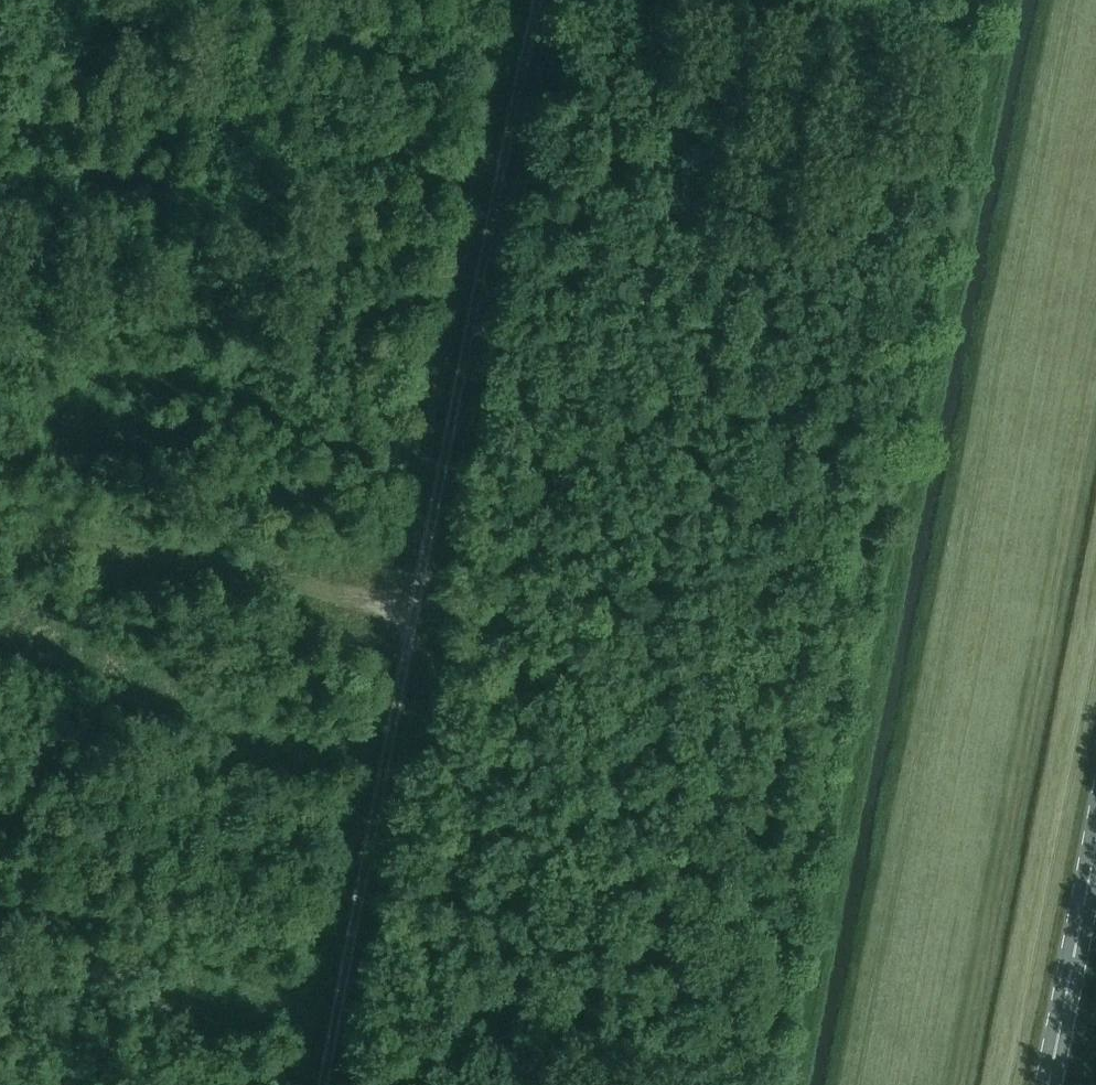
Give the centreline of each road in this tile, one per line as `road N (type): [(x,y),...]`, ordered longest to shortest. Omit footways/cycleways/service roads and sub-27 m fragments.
road 1 (track): [(793,1084),(1007,0)]
road 2 (track): [(322,1084),(535,0)]
road 3 (track): [(0,531),(416,608)]
road 4 (primary): [(1048,1084),(1095,839)]
road 5 (track): [(1000,37),(823,0)]

